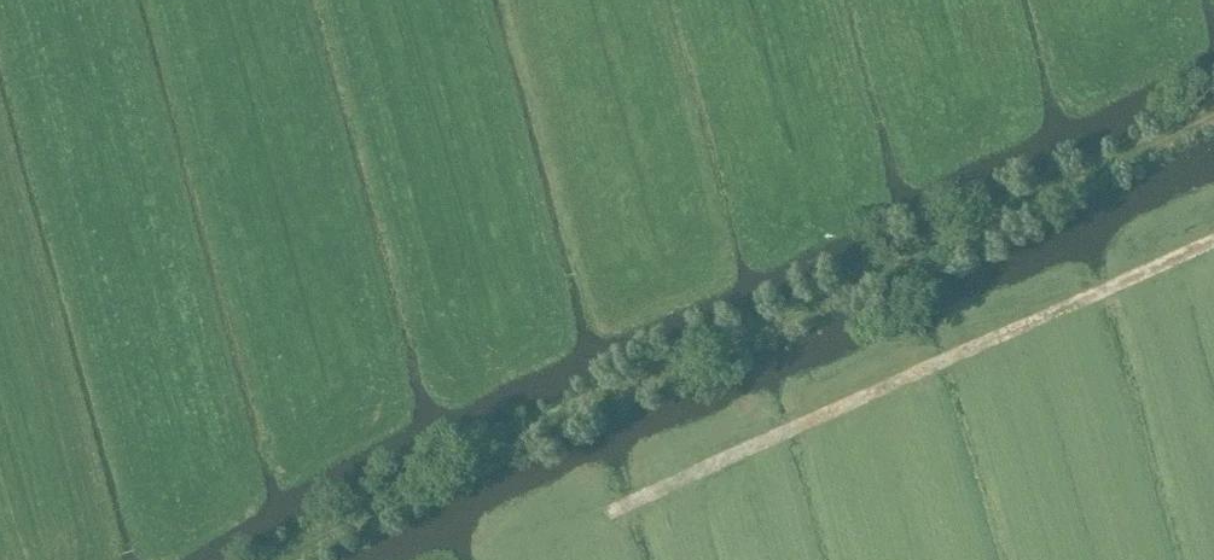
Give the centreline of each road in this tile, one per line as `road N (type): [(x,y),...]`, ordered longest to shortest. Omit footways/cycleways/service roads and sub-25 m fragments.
road 1 (track): [(612,507),(1213,243)]

